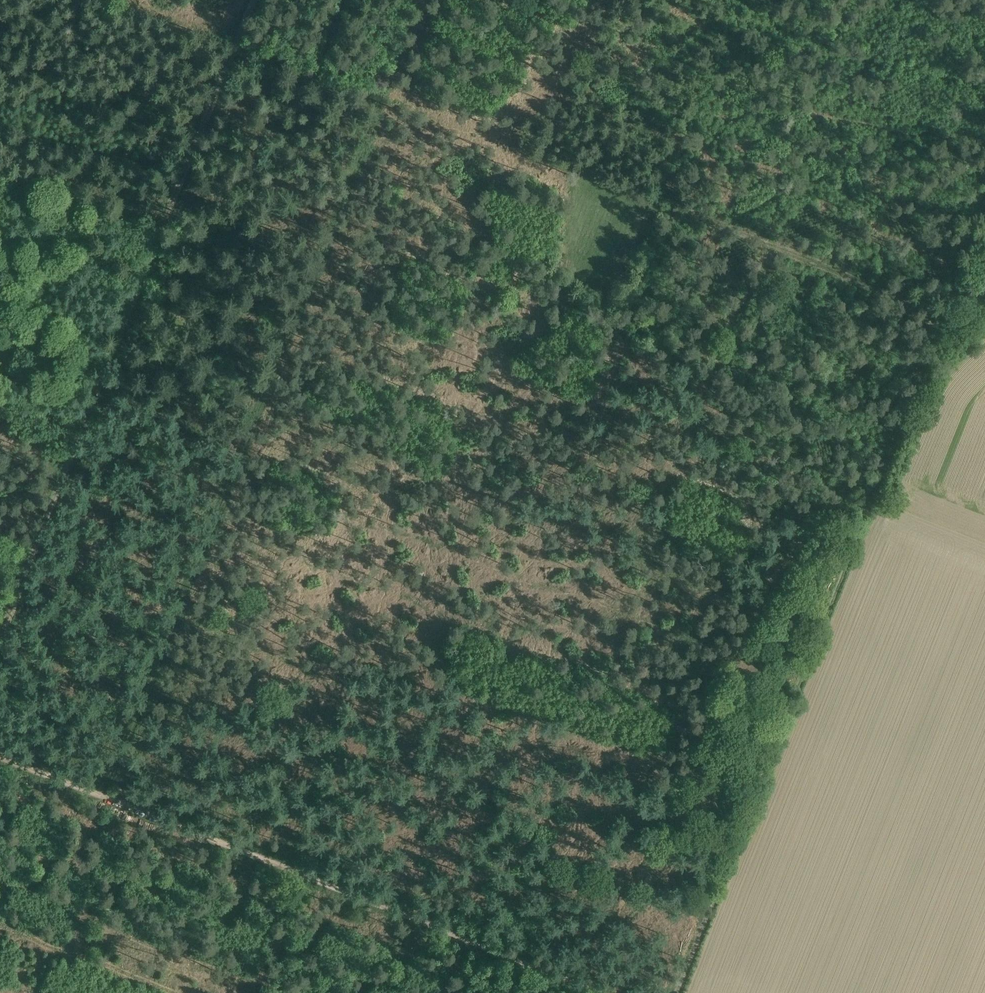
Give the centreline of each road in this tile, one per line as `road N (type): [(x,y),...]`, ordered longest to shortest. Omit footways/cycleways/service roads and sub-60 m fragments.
road 1 (track): [(688,992),(984,223)]
road 2 (track): [(228,49),(945,325)]
road 3 (track): [(0,650),(248,0)]
road 4 (track): [(0,757),(595,992)]

